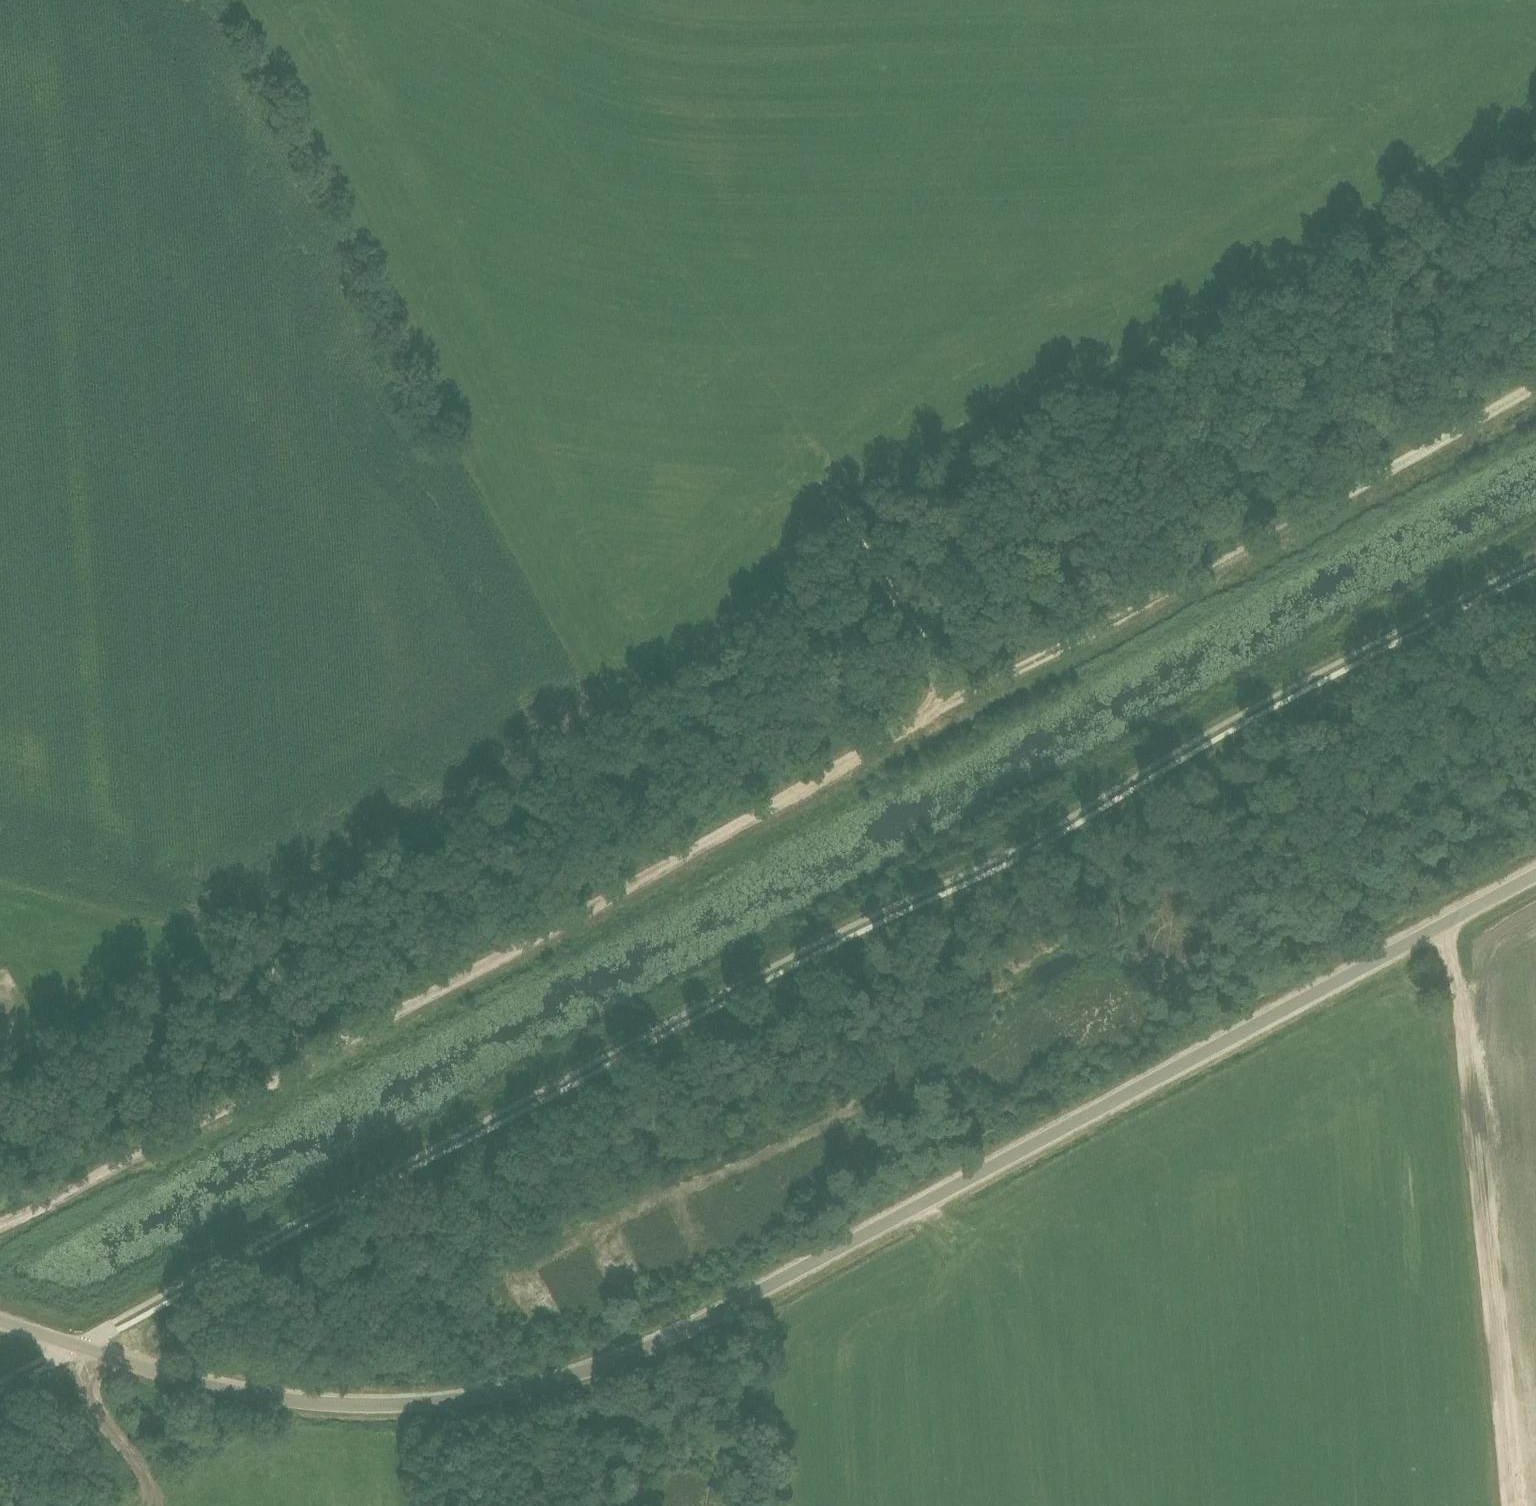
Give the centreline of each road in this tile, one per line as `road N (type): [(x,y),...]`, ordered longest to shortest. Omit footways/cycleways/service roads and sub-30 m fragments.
road 1 (track): [(1535,386),(0,1223)]
road 2 (track): [(1535,573),(1098,820),(0,1399)]
road 3 (unclassified): [(1535,876),(734,1304),(580,1378),(447,1406),(275,1397),(0,1321)]
road 4 (track): [(1535,917),(1483,946),(1528,1505)]

